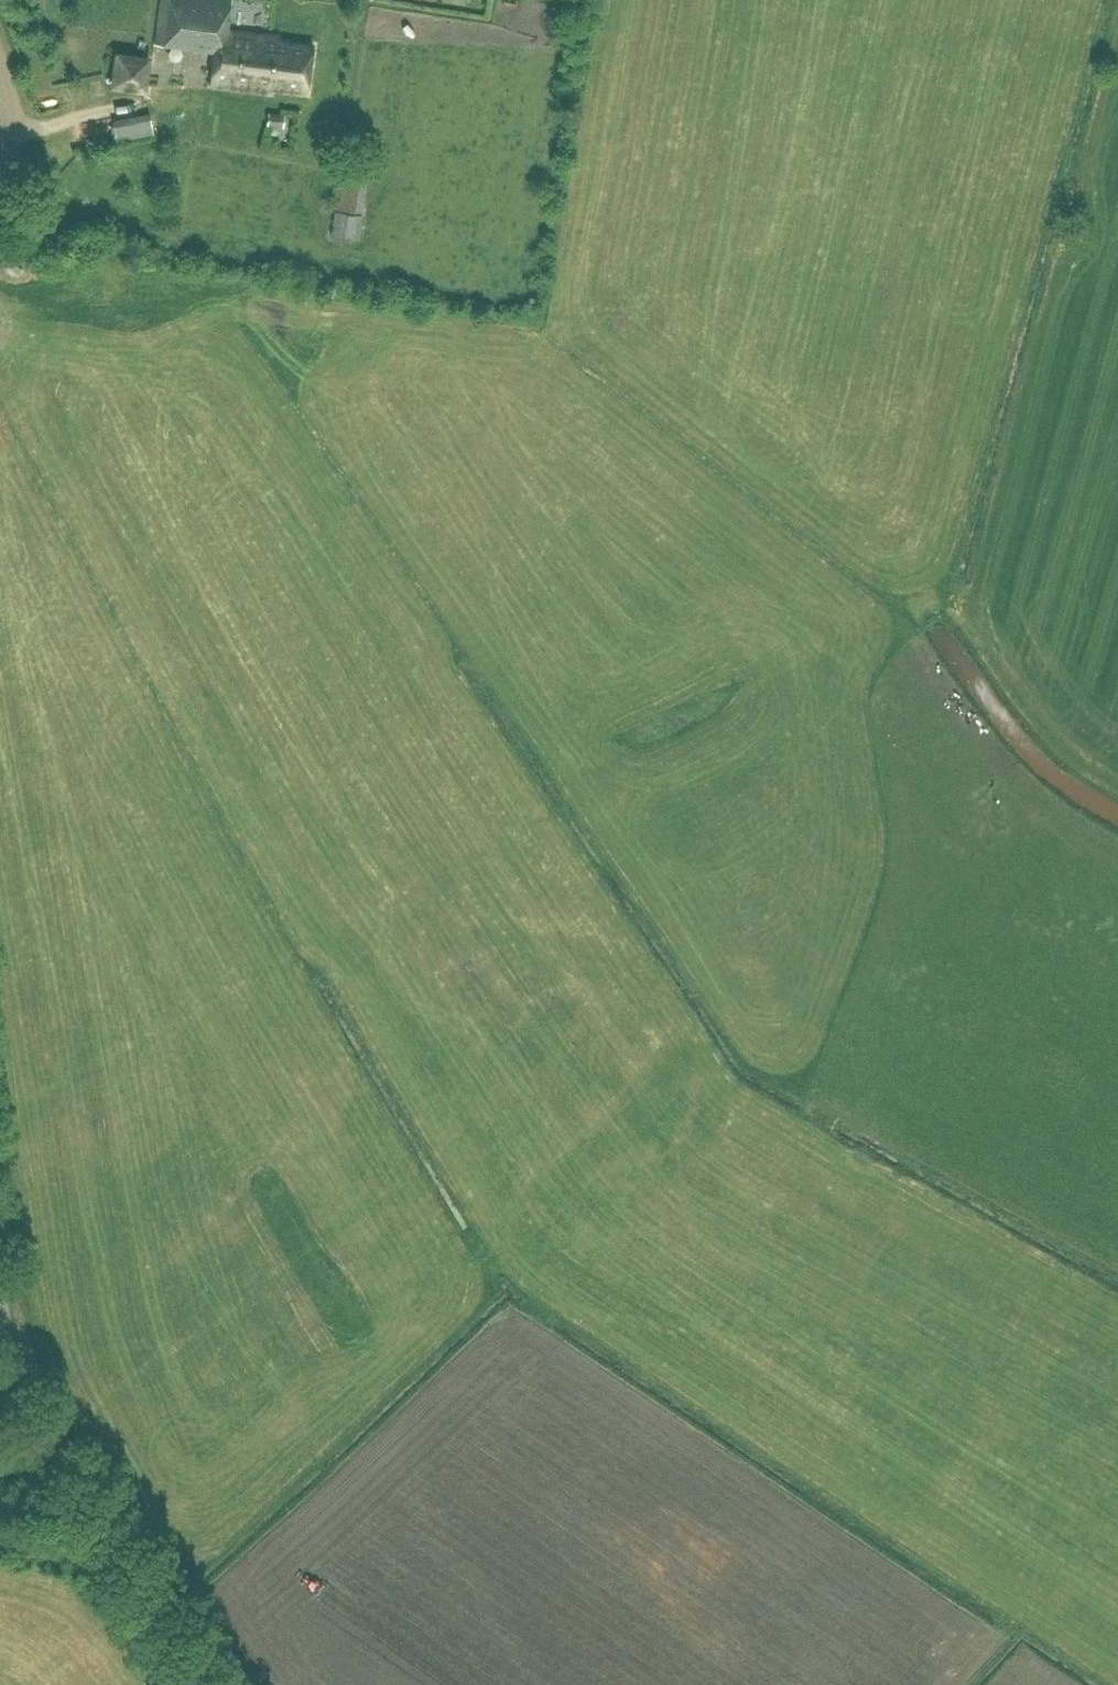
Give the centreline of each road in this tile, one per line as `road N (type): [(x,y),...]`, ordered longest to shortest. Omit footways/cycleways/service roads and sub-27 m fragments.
road 1 (unclassified): [(200,1684),(46,1428),(0,1306)]

